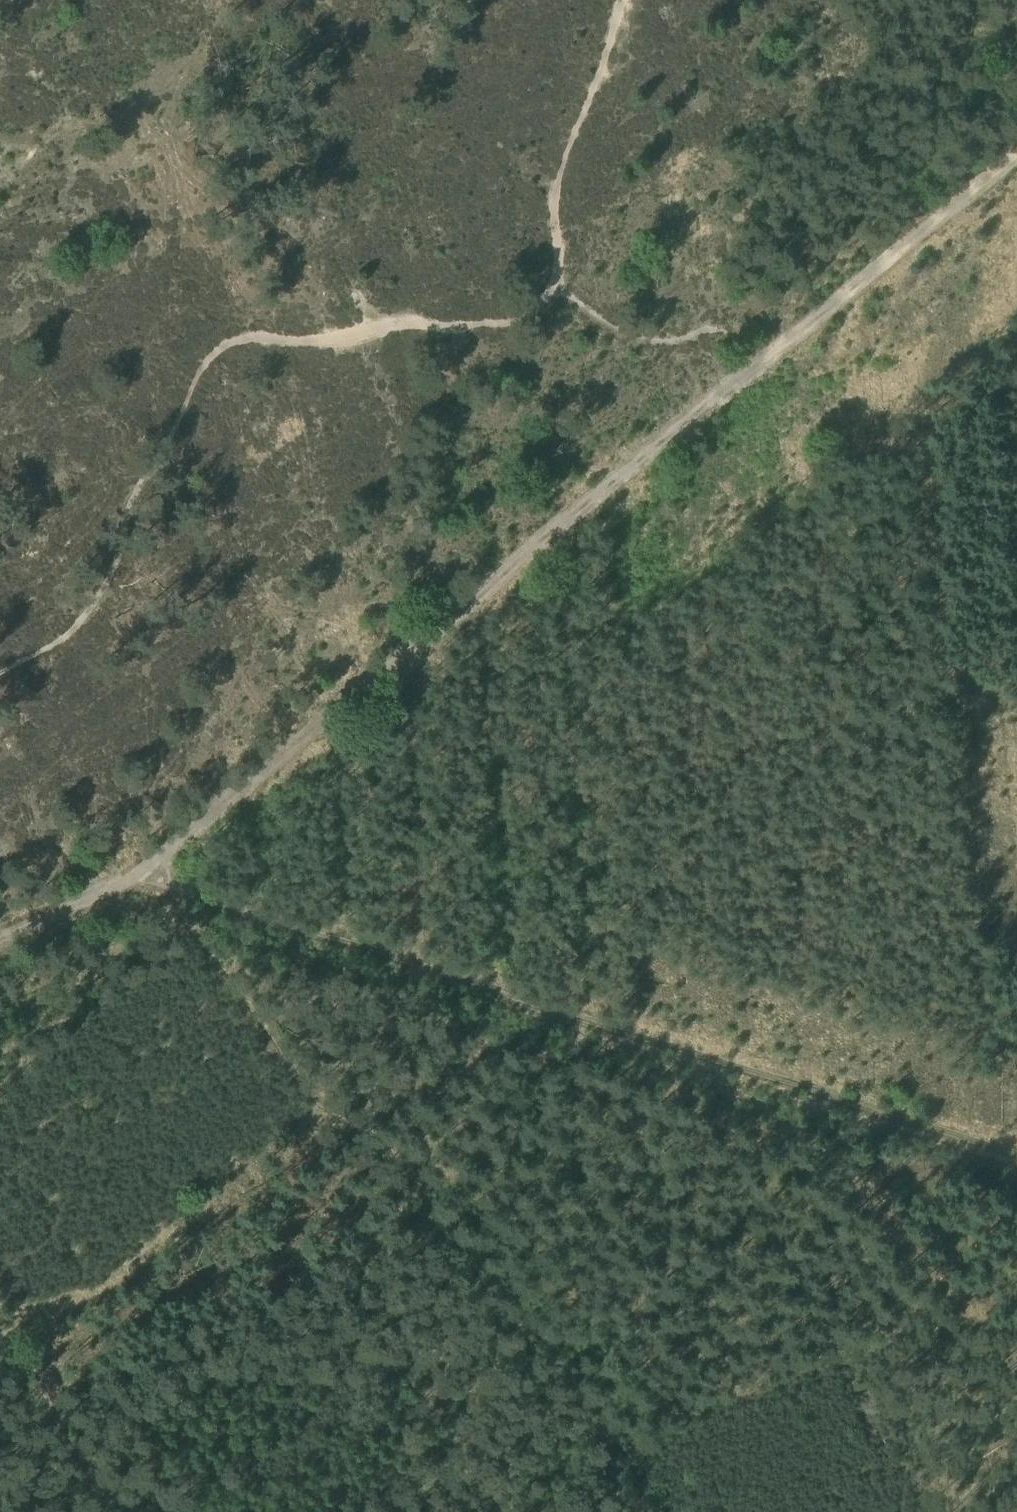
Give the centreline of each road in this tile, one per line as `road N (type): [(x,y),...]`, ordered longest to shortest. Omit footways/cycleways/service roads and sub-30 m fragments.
road 1 (track): [(1016,143),(801,335),(146,872),(0,940)]
road 2 (track): [(146,872),(1016,1153)]

